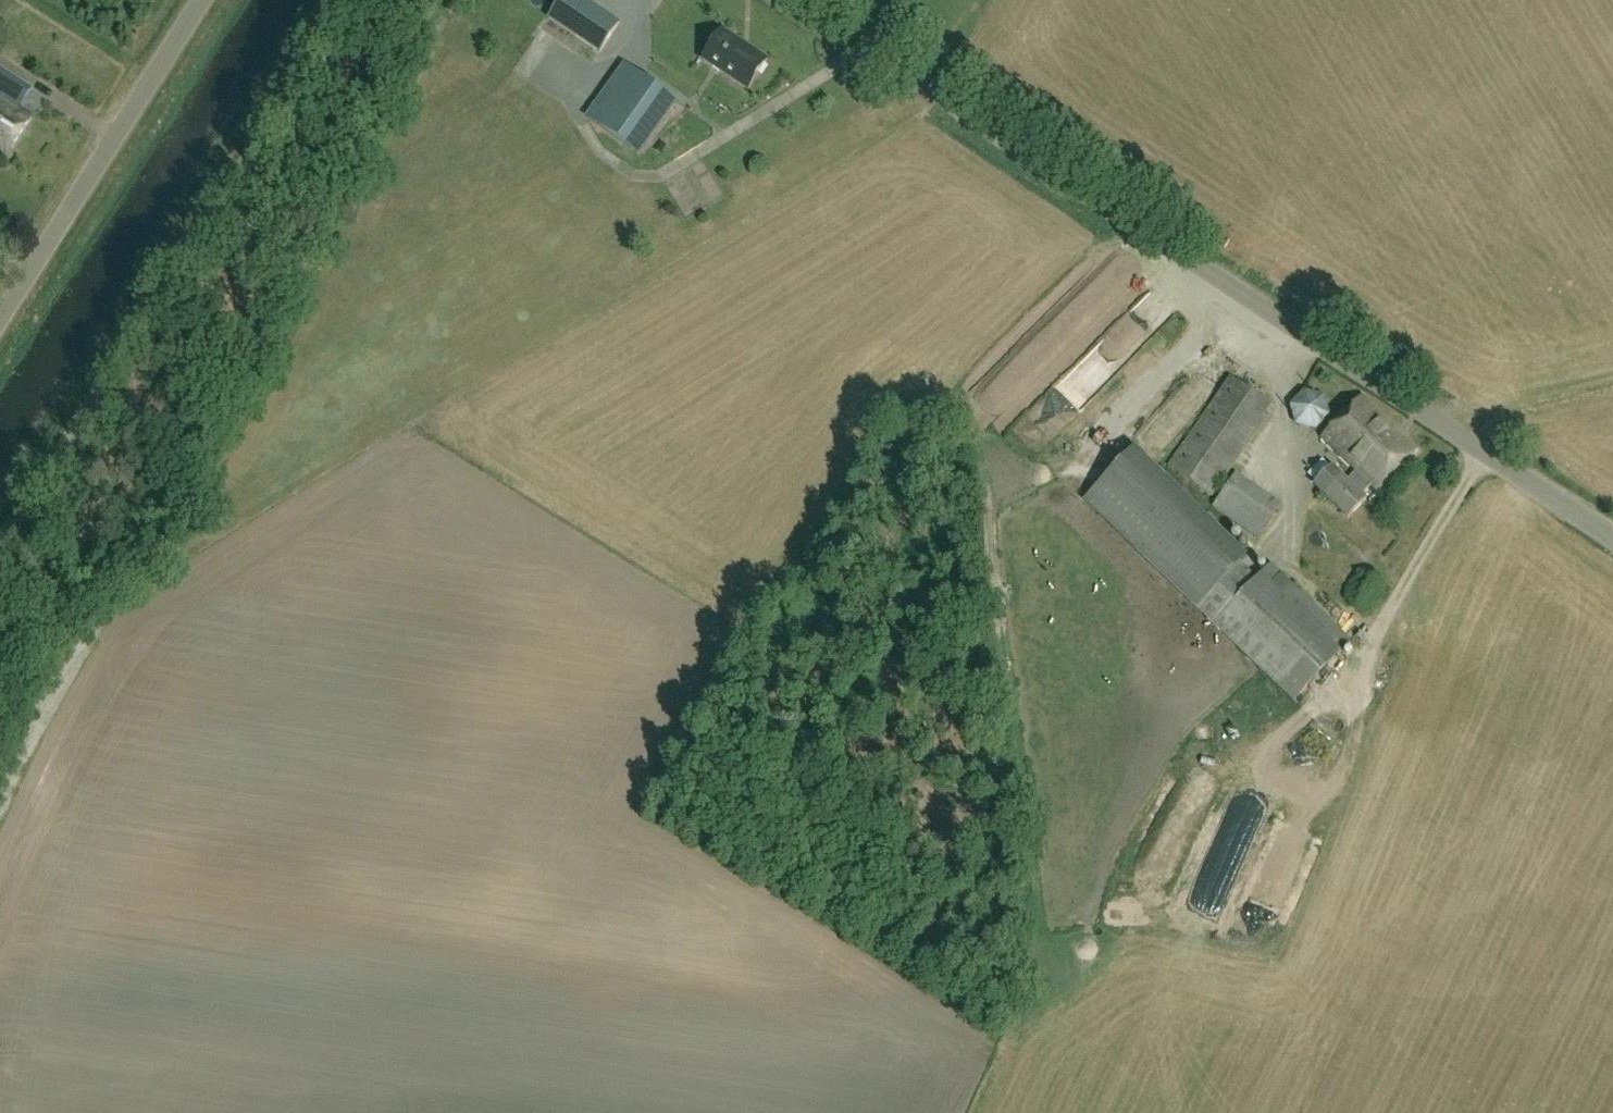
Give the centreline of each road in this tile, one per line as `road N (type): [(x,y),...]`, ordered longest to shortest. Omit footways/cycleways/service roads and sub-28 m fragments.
road 1 (unclassified): [(1612,553),(1551,501),(802,0)]
road 2 (unclassified): [(0,317),(203,0)]

